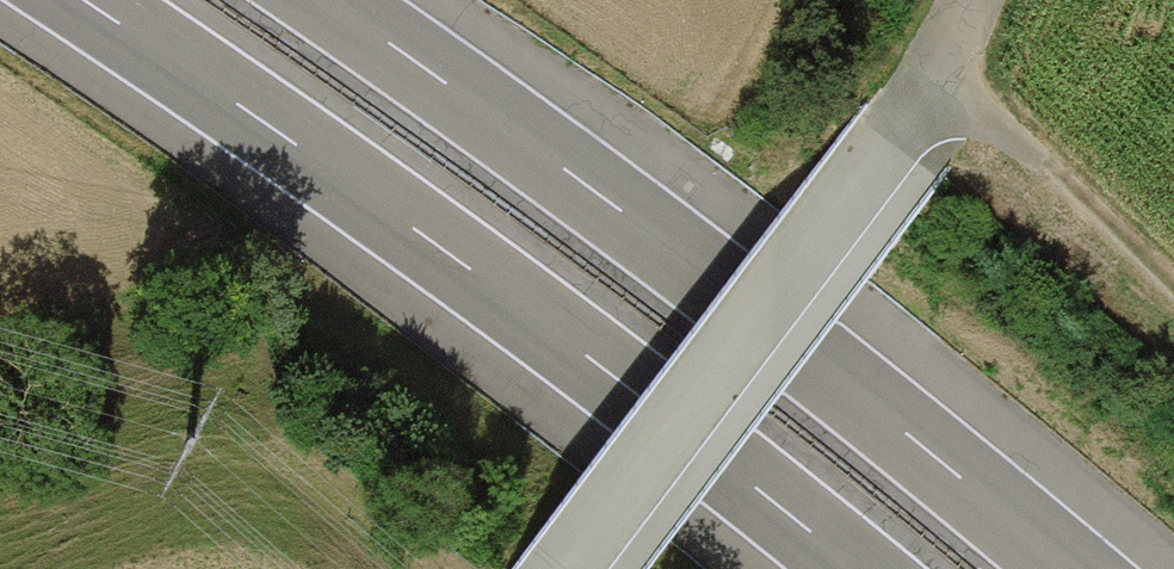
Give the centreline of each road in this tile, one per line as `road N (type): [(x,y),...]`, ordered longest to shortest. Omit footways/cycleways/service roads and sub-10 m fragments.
road 1 (motorway): [(70,0),(427,249),(839,568)]
road 2 (motorway): [(1052,568),(655,243),(315,0)]
road 3 (track): [(963,0),(898,134),(568,568)]
road 4 (track): [(928,83),(1173,298)]

